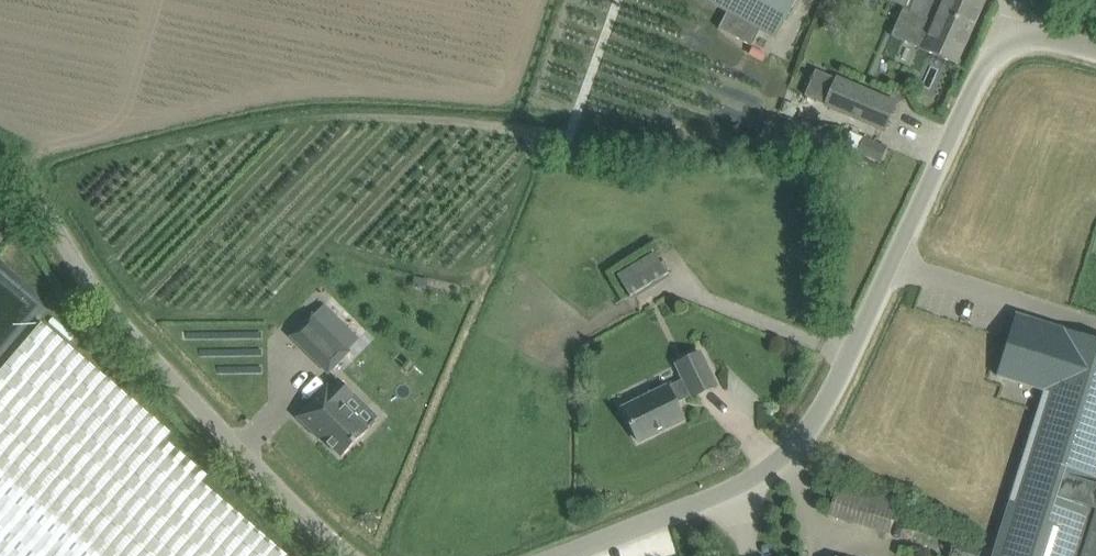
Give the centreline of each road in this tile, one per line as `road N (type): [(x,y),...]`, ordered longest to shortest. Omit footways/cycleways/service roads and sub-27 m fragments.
road 1 (unclassified): [(568,555),(735,491),(772,465),(815,417),(853,346),(984,64),(1011,35),(1095,50)]
road 2 (unclassified): [(349,555),(108,308),(33,194),(0,159)]

